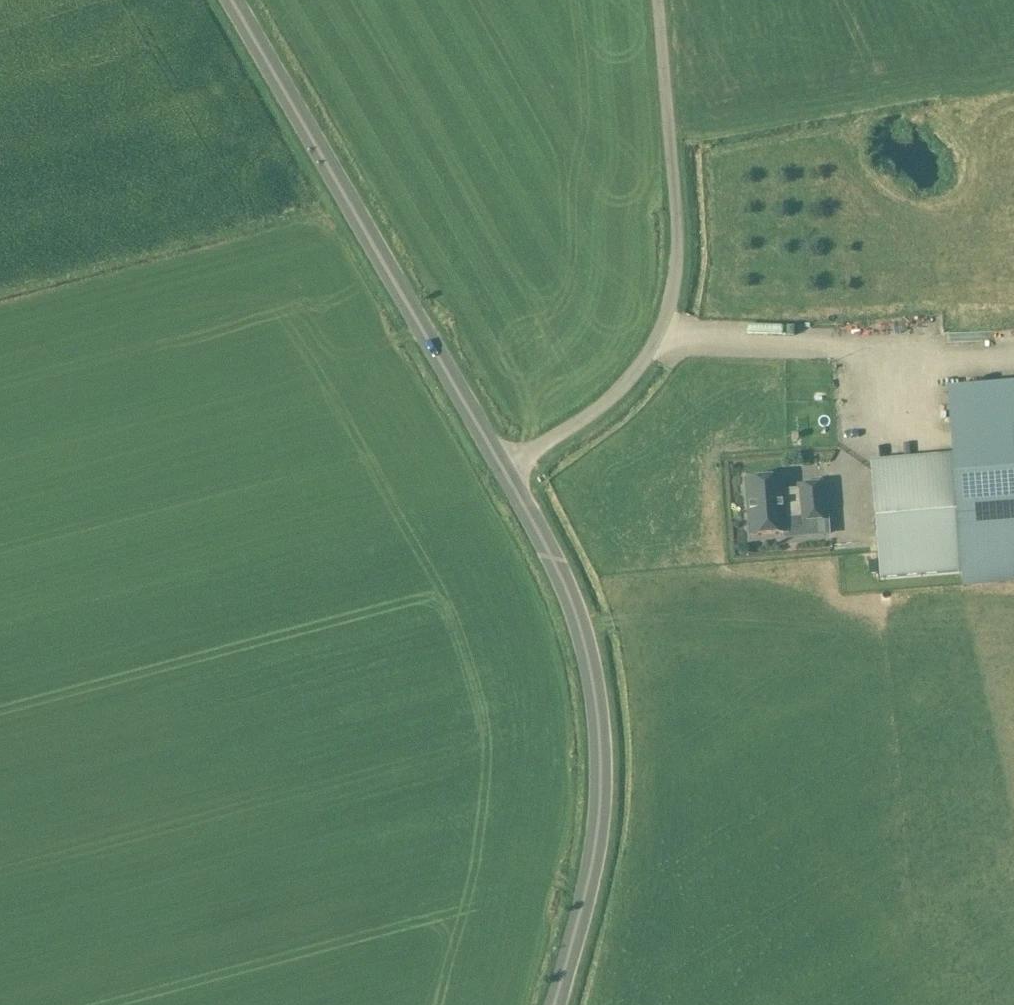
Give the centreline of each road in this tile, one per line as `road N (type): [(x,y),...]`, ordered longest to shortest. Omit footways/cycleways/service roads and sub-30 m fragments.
road 1 (tertiary): [(554,1004),(589,868),(595,690),(563,575),(504,473)]
road 2 (unclassified): [(504,473),(624,392),(660,342),(675,275),(655,0)]
road 3 (tertiary): [(504,473),(231,0)]

